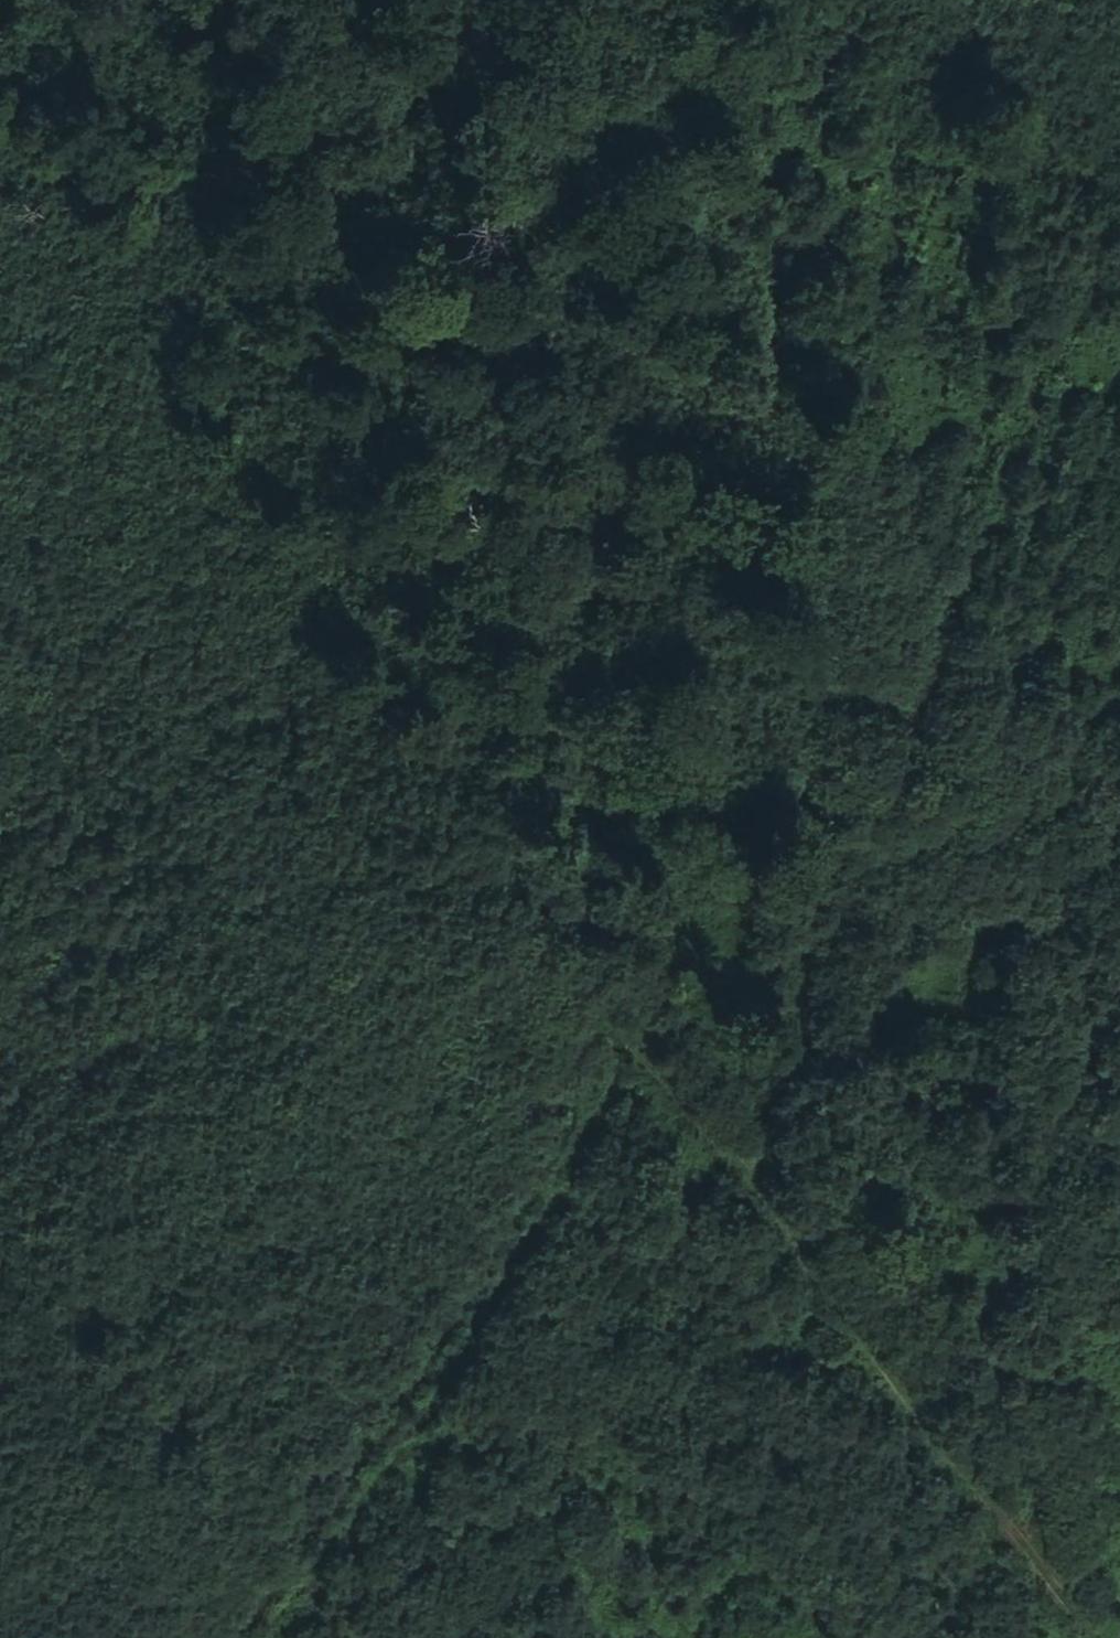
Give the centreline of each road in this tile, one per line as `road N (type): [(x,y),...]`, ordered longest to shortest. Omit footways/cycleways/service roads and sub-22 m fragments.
road 1 (track): [(1095,1637),(528,908),(0,276)]
road 2 (track): [(1119,193),(882,0)]

